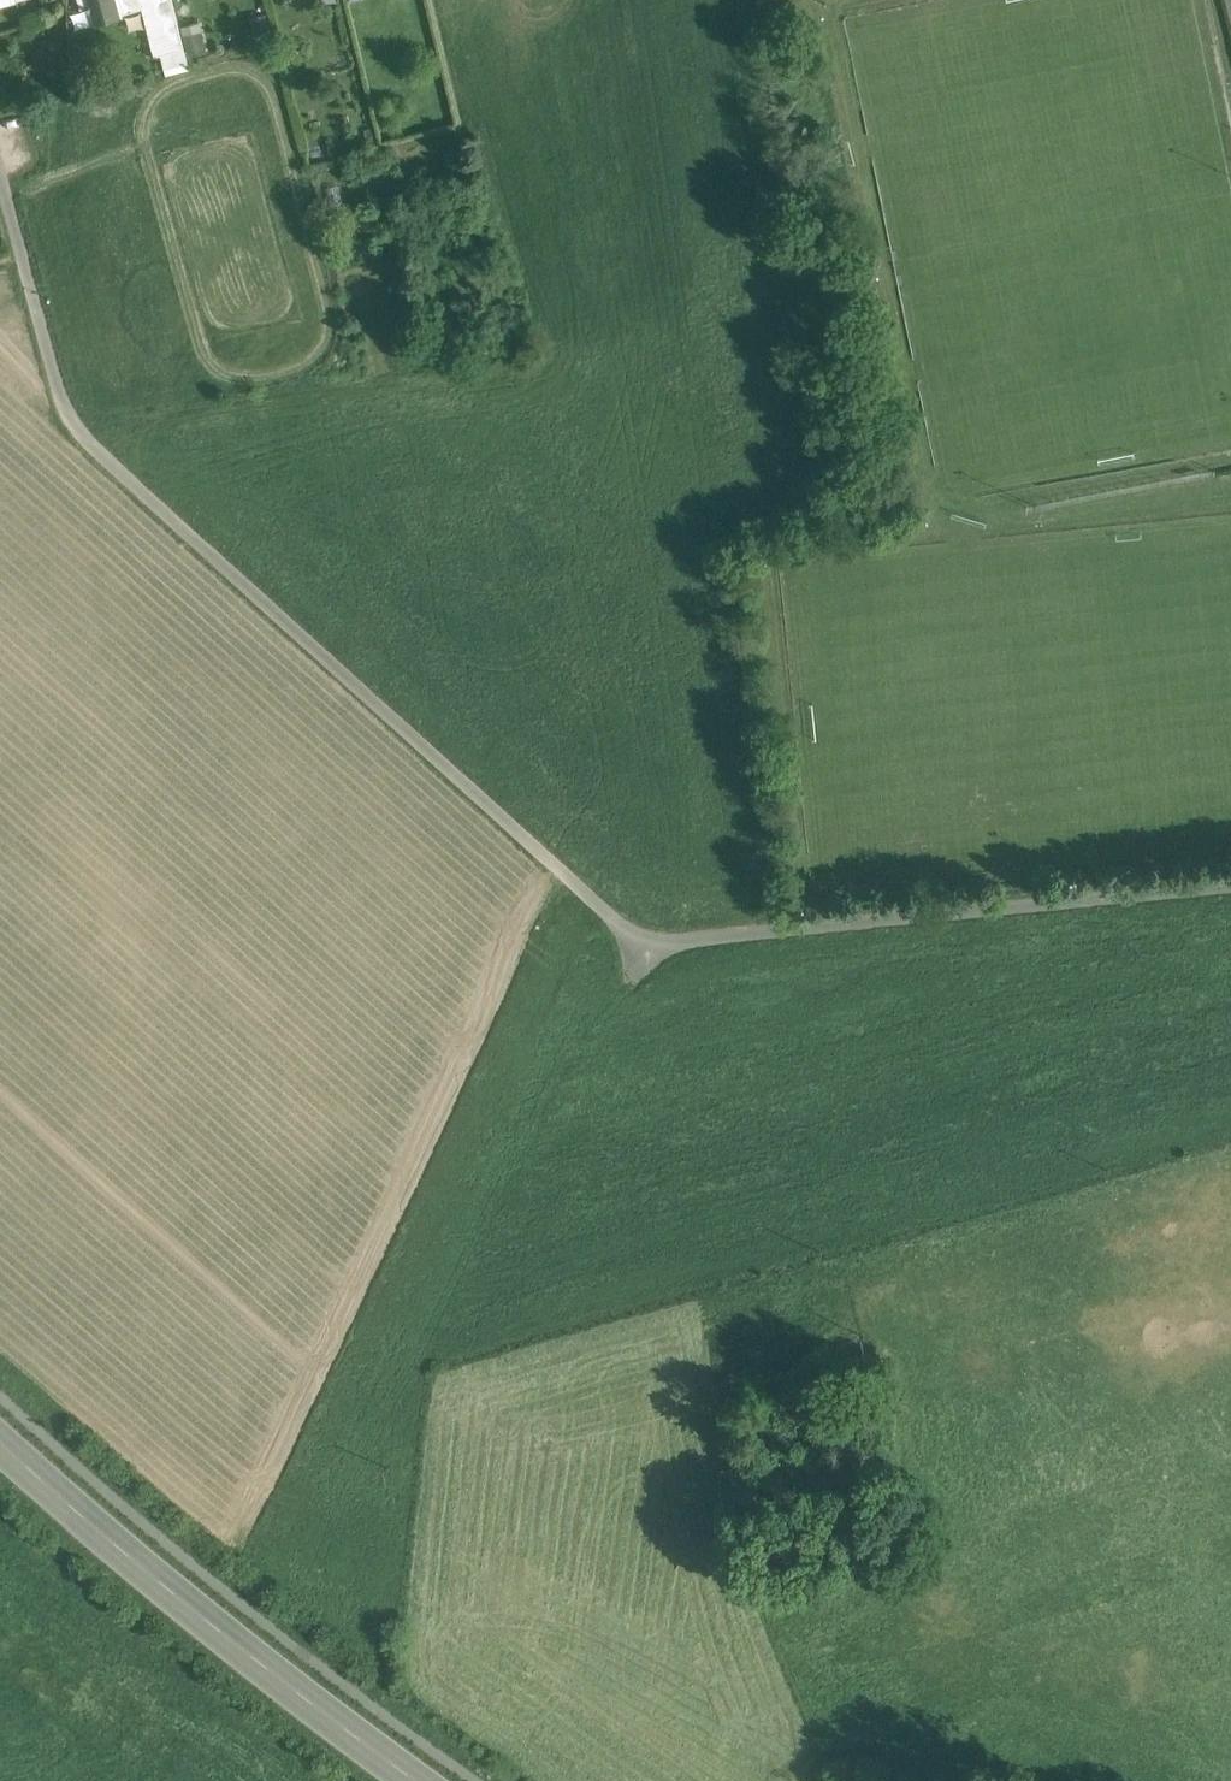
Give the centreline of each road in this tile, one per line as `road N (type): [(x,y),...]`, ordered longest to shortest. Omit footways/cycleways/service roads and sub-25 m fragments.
road 1 (track): [(0,162),(72,425),(638,935),(1230,878)]
road 2 (primary): [(420,1780),(257,1660),(0,1441)]

